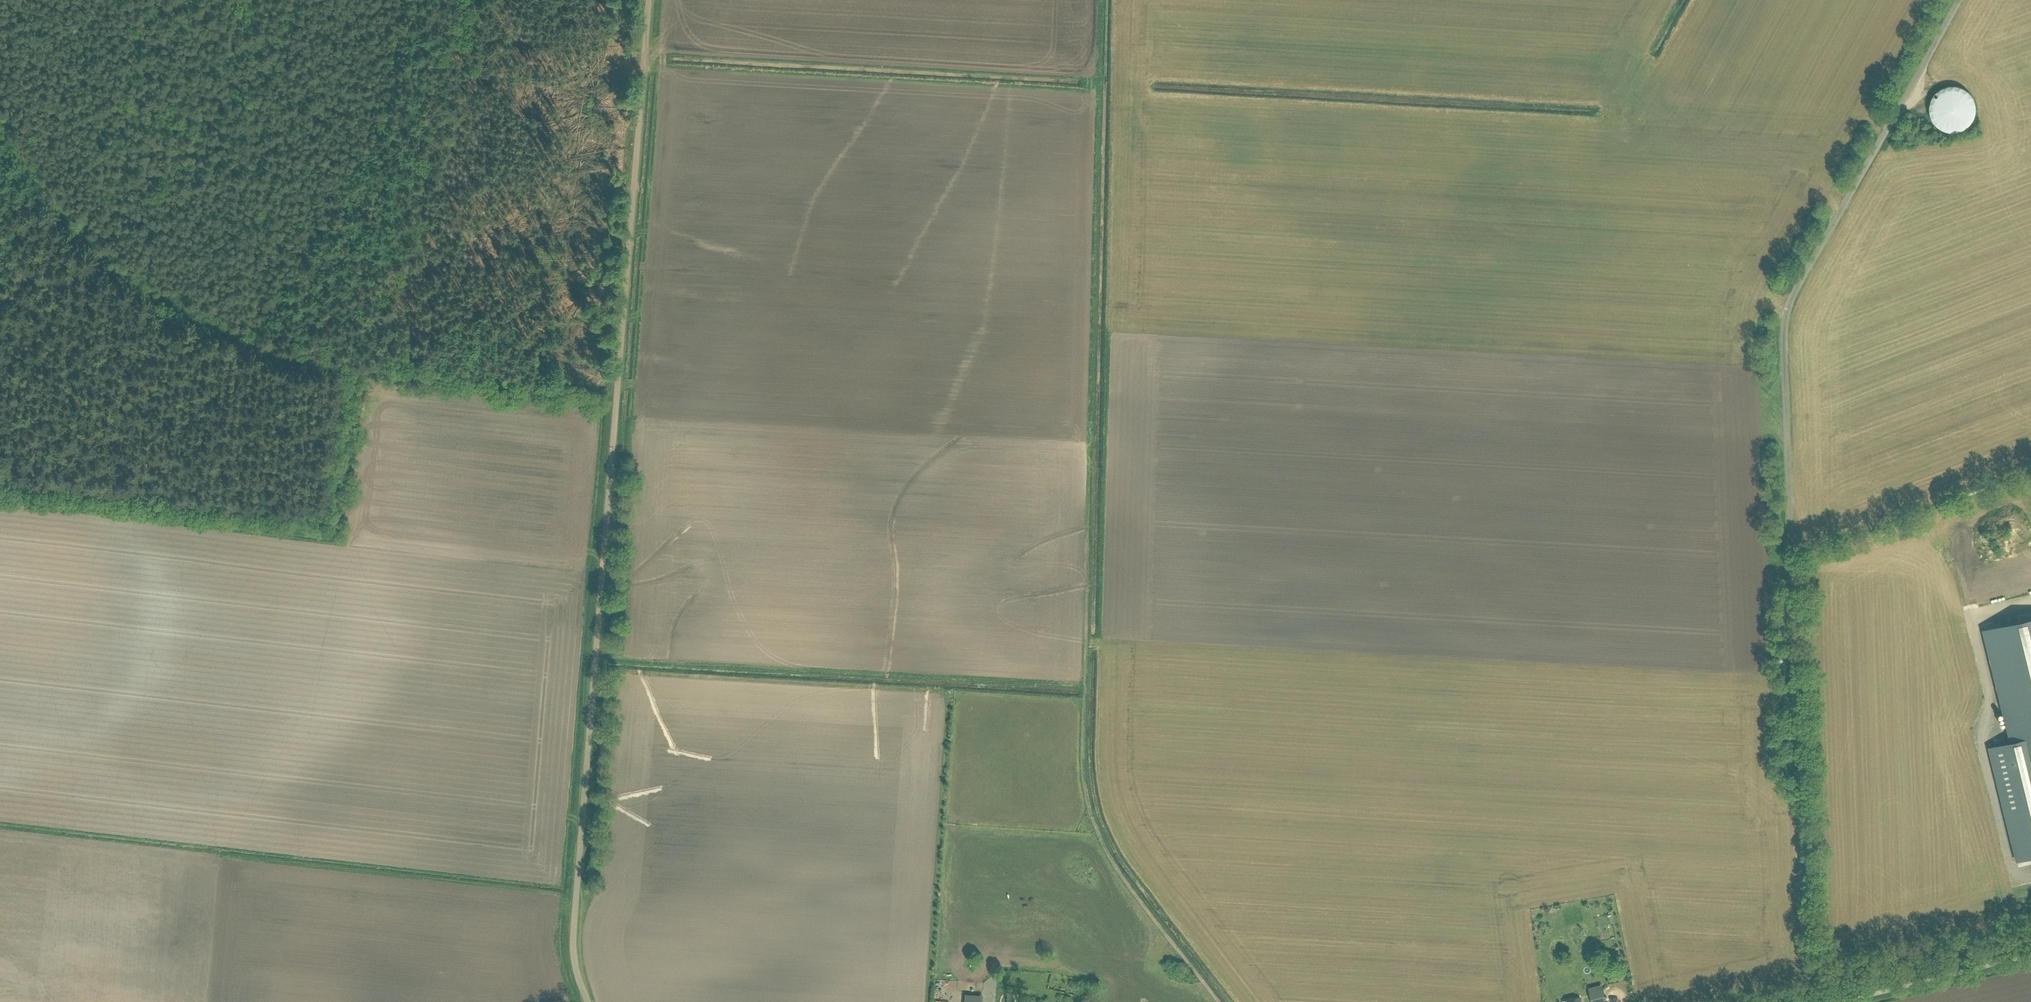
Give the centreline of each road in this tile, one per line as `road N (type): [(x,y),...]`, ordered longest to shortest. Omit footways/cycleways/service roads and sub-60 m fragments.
road 1 (unclassified): [(1809,993),(1784,331),(1789,301),(1960,0)]
road 2 (unclassified): [(587,1001),(572,954),(574,924),(647,0)]
road 3 (tertiary): [(1809,993),(2030,939)]

